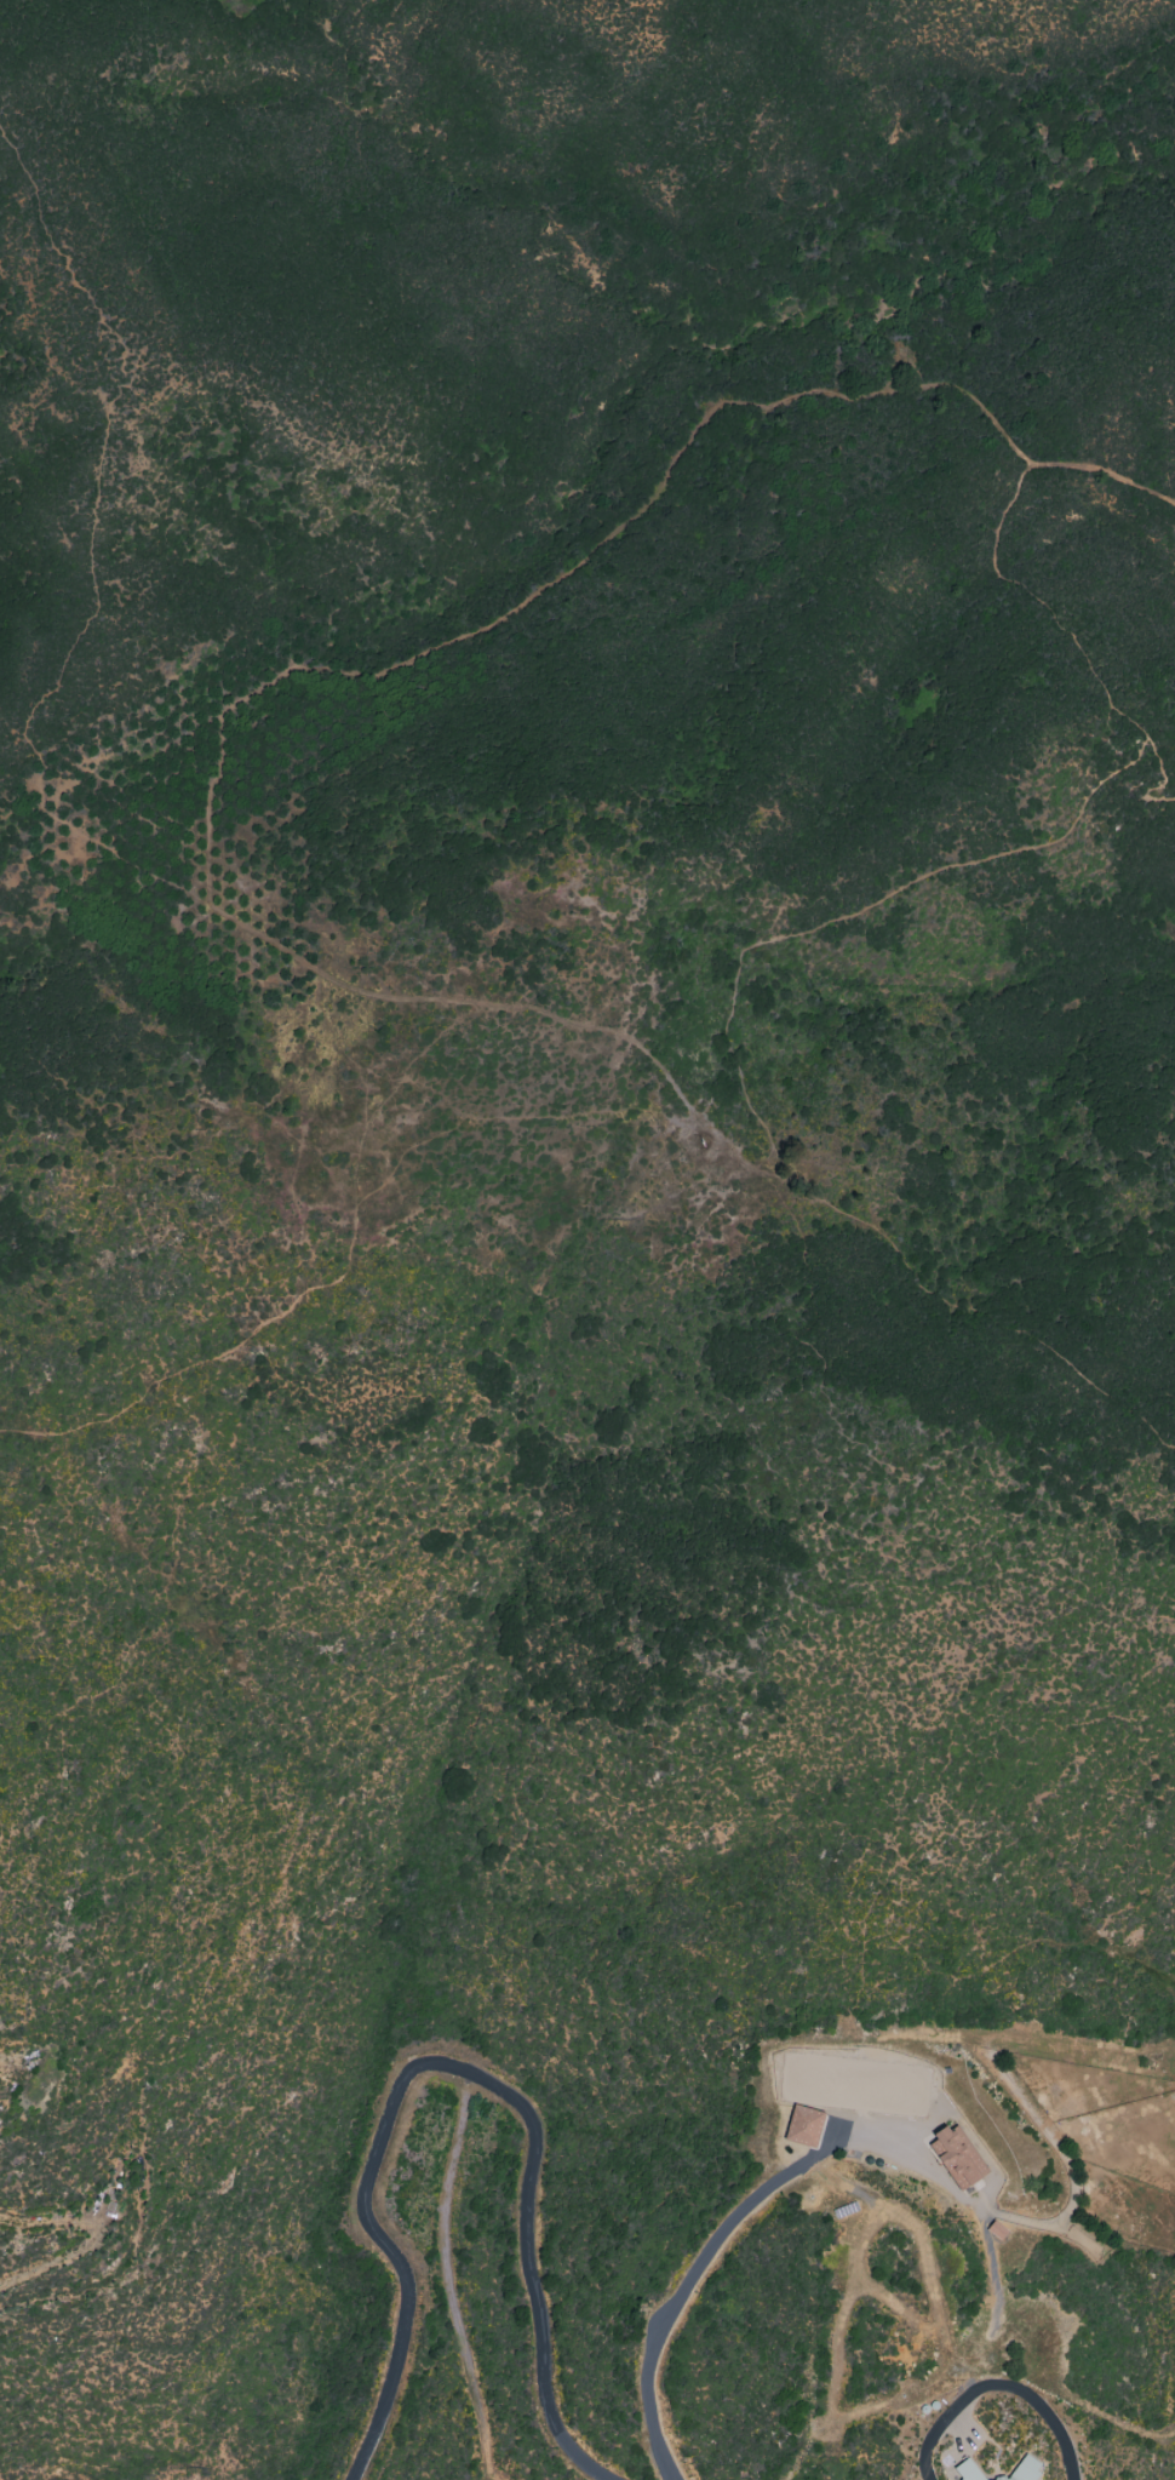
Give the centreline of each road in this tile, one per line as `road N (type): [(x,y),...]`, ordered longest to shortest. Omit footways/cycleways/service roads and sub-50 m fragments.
road 1 (residential): [(356,2479),(400,2361),(412,2301),(367,2201),(396,2090),(413,2071),(432,2066),(493,2084),(527,2106),(541,2138),(523,2243),(546,2354),(544,2386),(563,2441),(608,2479)]
road 2 (residential): [(1073,2479),(1073,2458),(1051,2417),(1019,2387),(1007,2382),(974,2392)]

